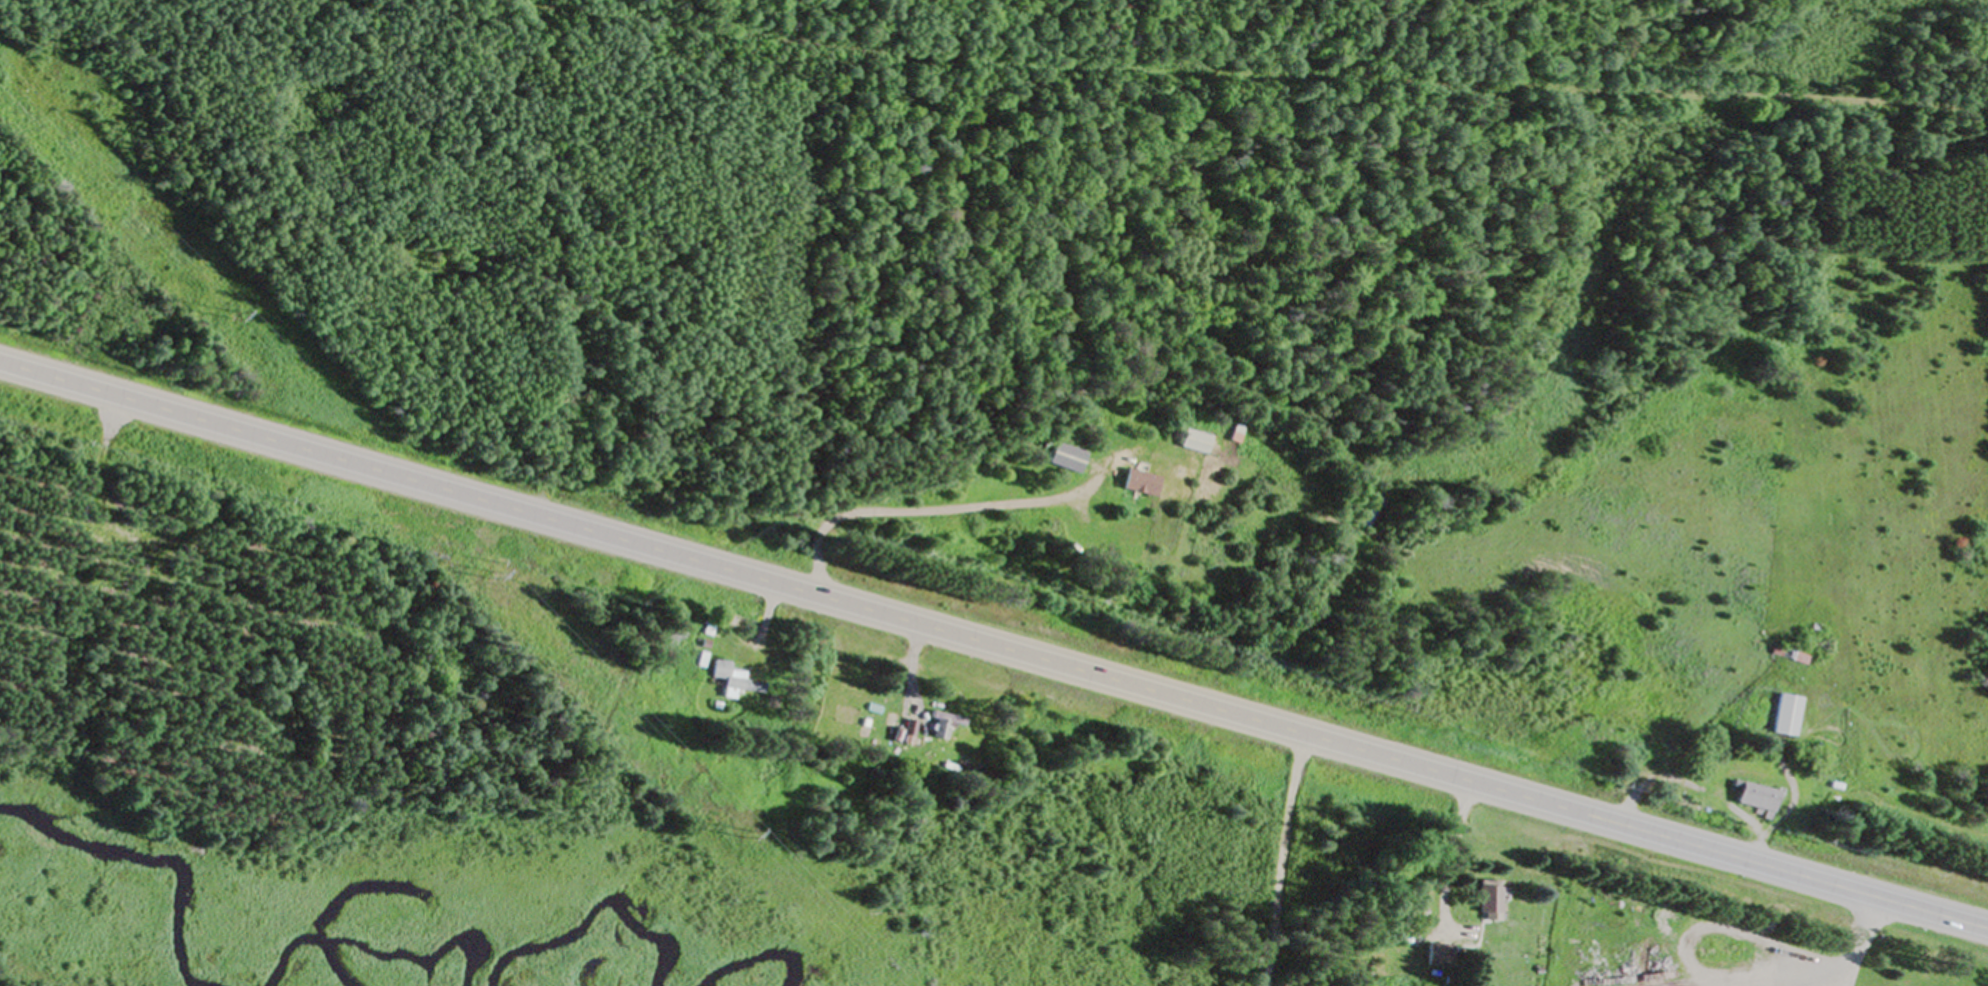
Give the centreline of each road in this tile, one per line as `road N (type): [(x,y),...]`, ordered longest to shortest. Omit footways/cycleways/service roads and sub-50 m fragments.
road 1 (primary): [(1987,929),(0,364)]
road 2 (track): [(513,0),(793,45),(986,63),(1987,108)]
road 3 (residential): [(1303,734),(1267,985)]

